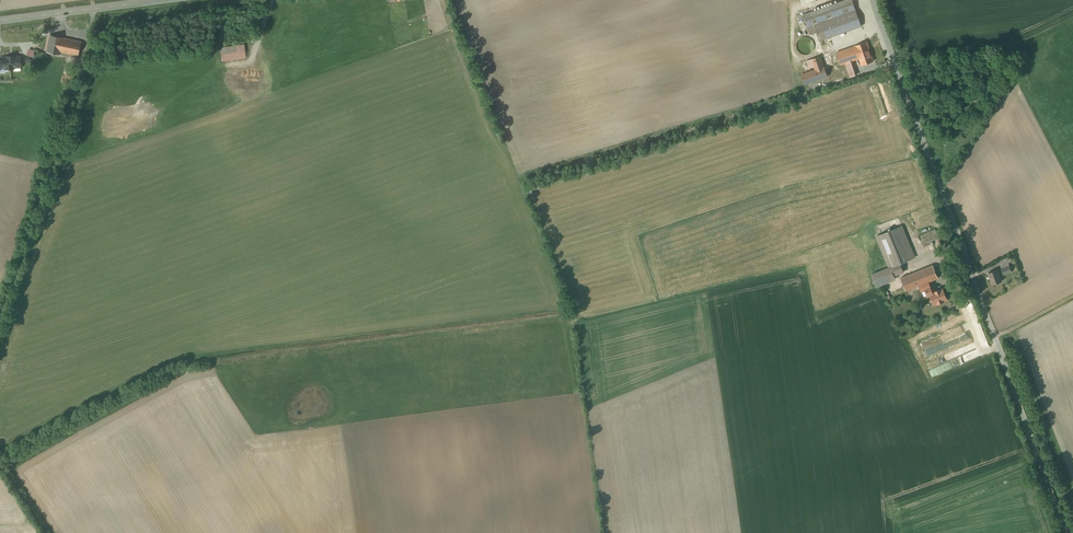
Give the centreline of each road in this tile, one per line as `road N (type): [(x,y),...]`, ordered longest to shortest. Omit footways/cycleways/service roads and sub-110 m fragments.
road 1 (unclassified): [(871,0),(1065,532)]
road 2 (track): [(0,314),(90,41),(75,33)]
road 3 (tertiary): [(160,0),(0,20)]

